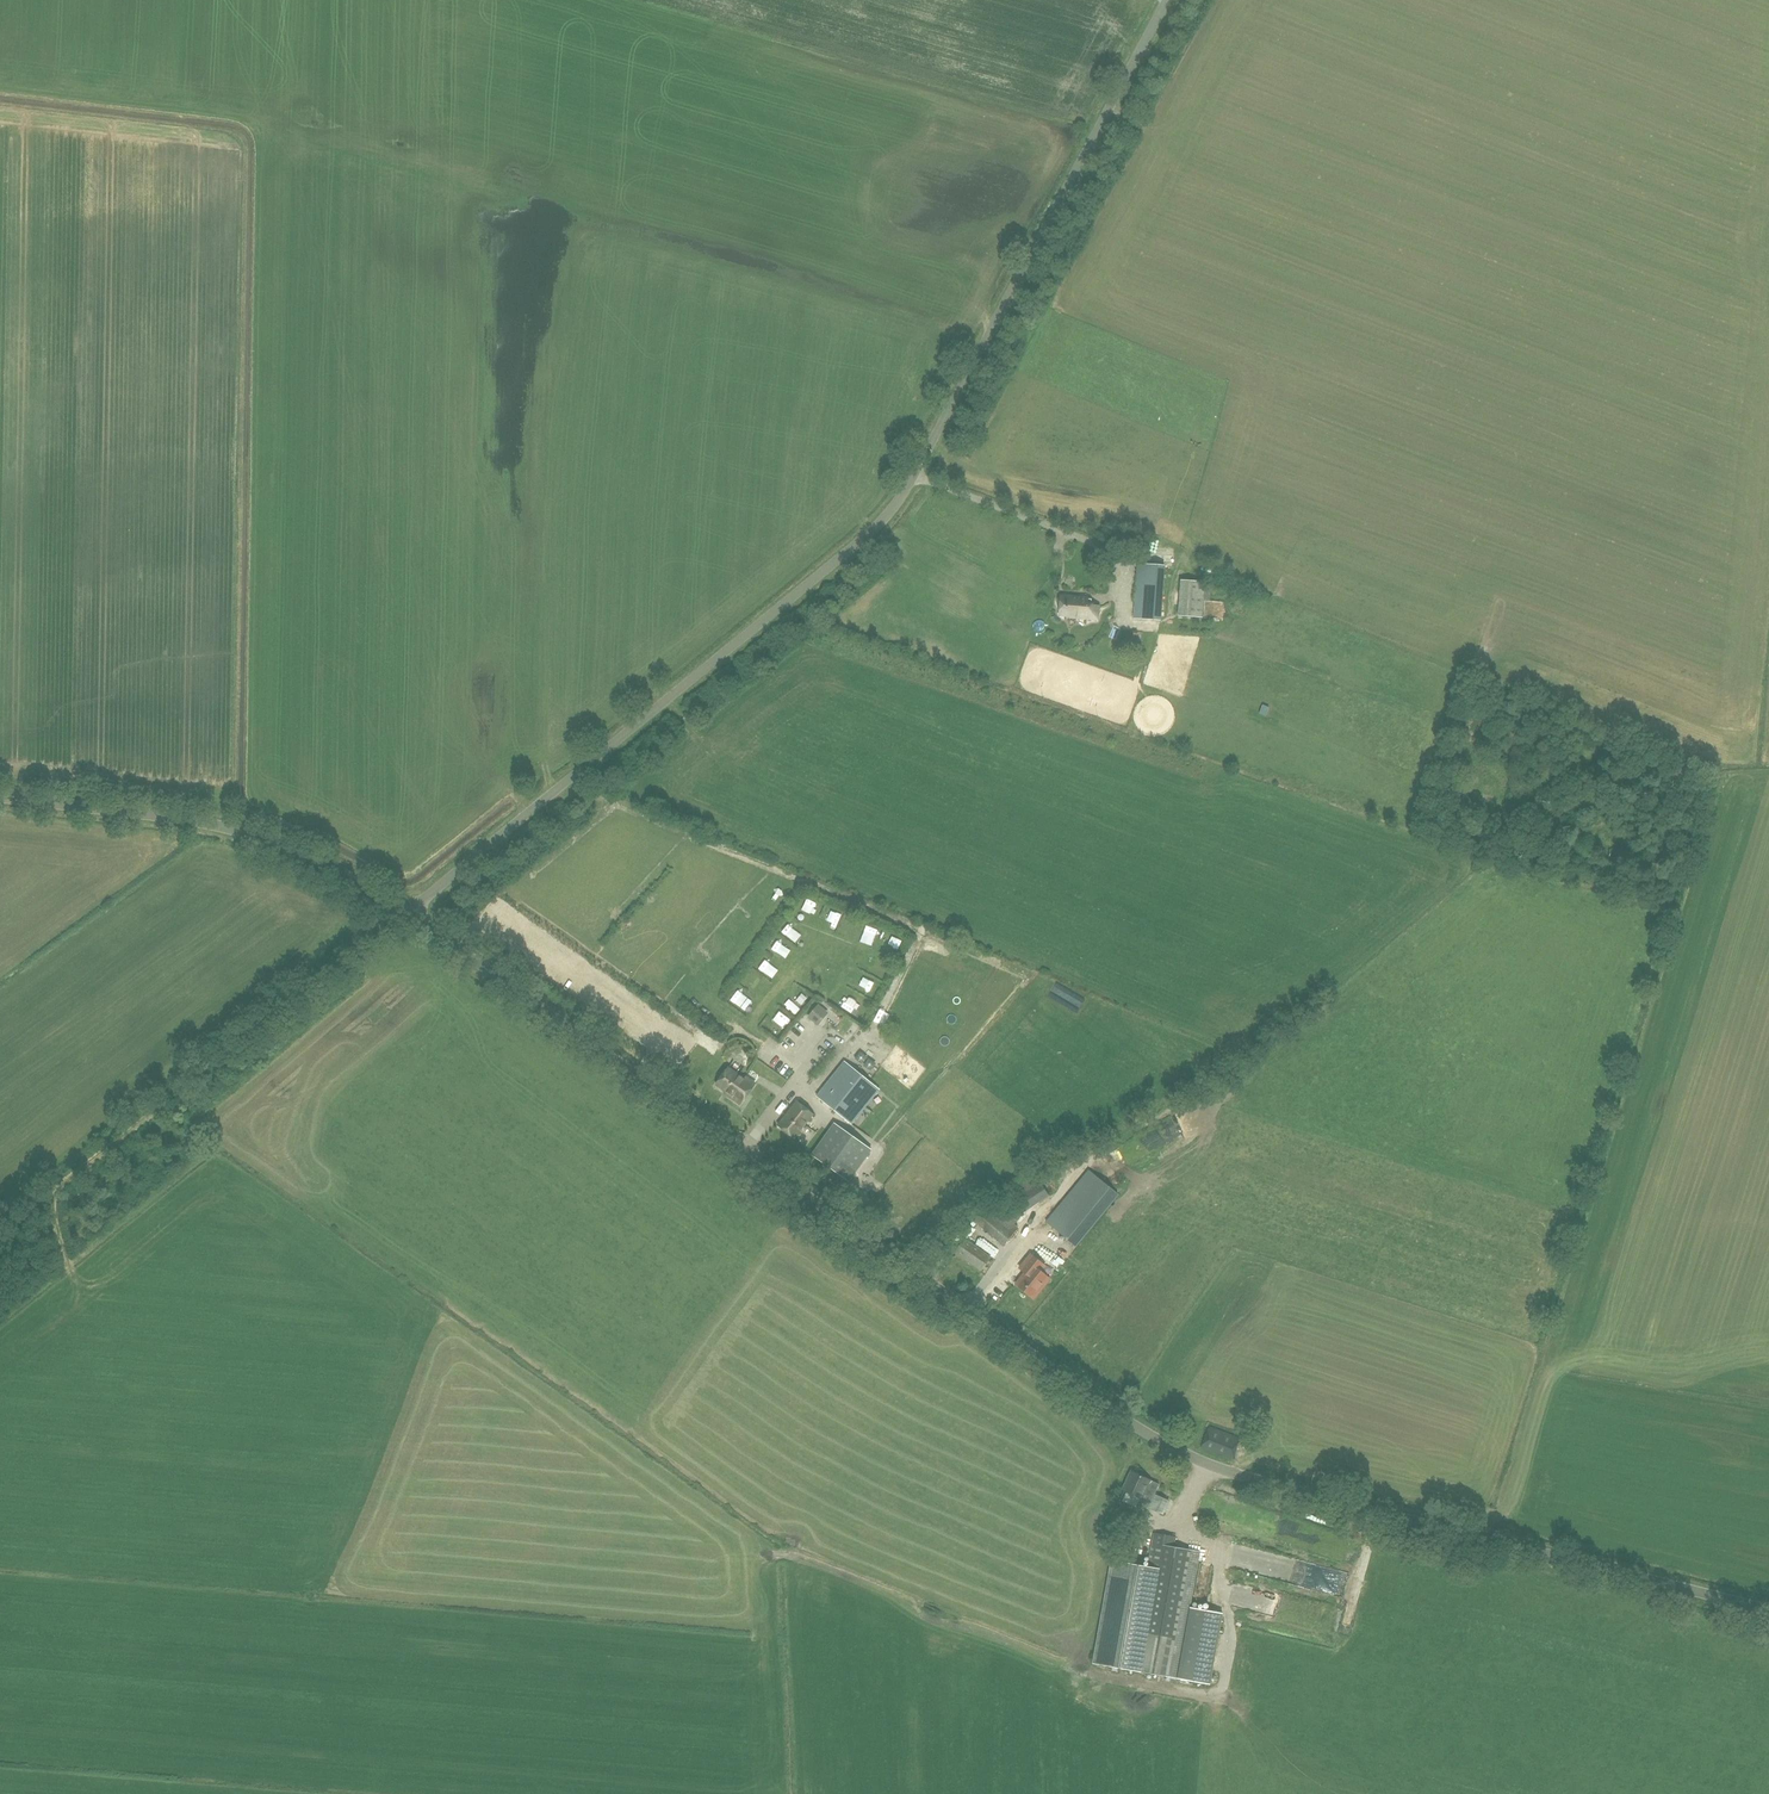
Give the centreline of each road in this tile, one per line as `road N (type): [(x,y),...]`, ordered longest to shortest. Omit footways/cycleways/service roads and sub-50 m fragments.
road 1 (unclassified): [(408,912),(1181,1452),(1226,1471),(1768,1609)]
road 2 (unclassified): [(408,912),(889,517),(1168,0)]
road 3 (unclassified): [(0,796),(252,833),(318,859),(408,912)]

